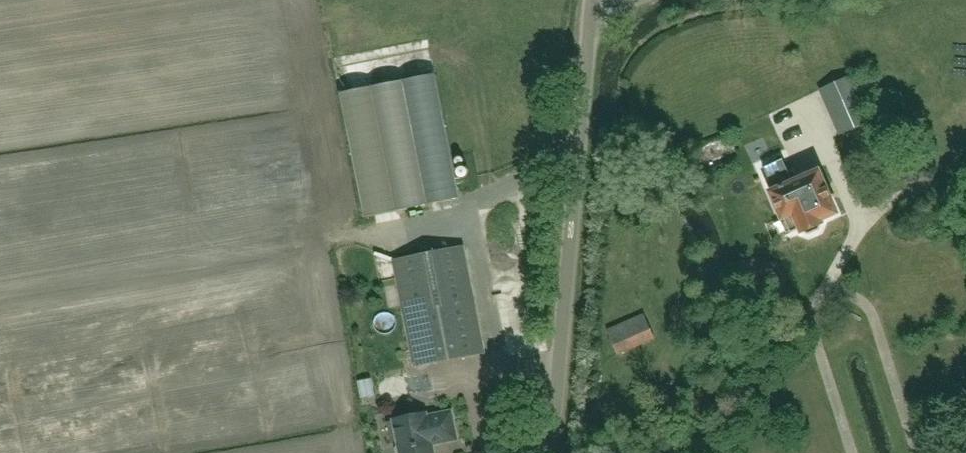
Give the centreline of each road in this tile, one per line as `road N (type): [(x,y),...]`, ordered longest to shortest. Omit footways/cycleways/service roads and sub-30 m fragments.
road 1 (unclassified): [(552,452),(593,14)]

